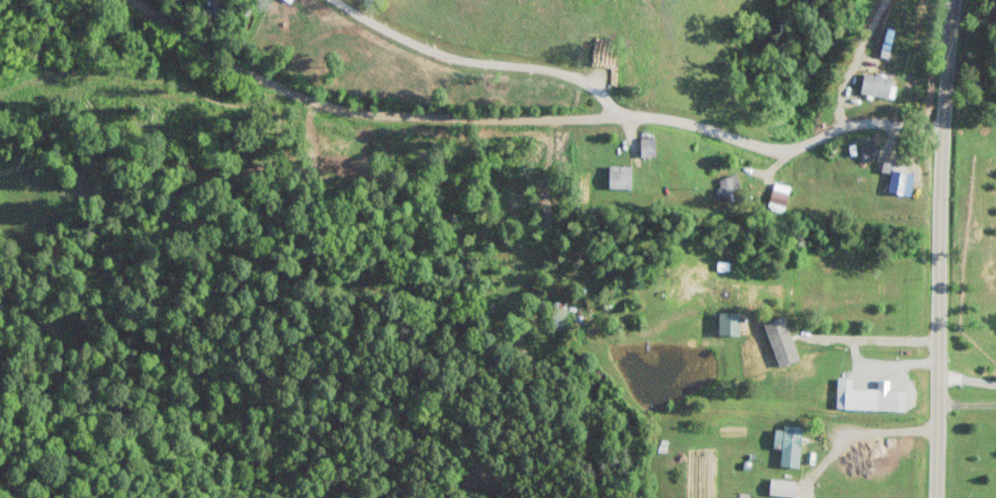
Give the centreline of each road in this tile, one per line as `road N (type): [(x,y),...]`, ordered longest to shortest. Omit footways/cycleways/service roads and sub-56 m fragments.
road 1 (residential): [(942,135),(885,120),(770,148),(659,116),(444,112),(314,98),(236,63),(135,0)]
road 2 (secondary): [(933,497),(951,0)]
road 3 (residential): [(314,98),(225,115),(119,104),(0,131)]

